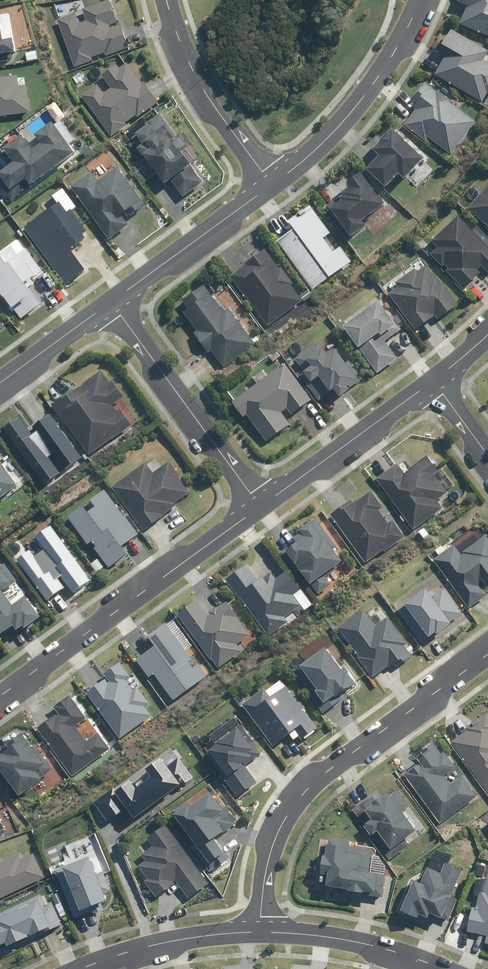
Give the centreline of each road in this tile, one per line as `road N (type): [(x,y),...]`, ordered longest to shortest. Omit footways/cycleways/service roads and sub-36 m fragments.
road 1 (residential): [(259,933),(265,864),(306,788),(487,652)]
road 2 (residential): [(259,503),(0,690)]
road 3 (residential): [(259,503),(109,302)]
road 4 (tertiary): [(420,0),(342,125),(274,185)]
road 5 (residential): [(166,0),(192,71),(274,185)]
road 6 (residential): [(431,385),(259,503)]
road 7 (tertiary): [(274,185),(109,302)]
road 8 (residential): [(439,968),(331,936),(259,933)]
road 9 (residential): [(259,933),(168,940),(80,968)]
road 10 (tertiary): [(109,302),(0,383)]

